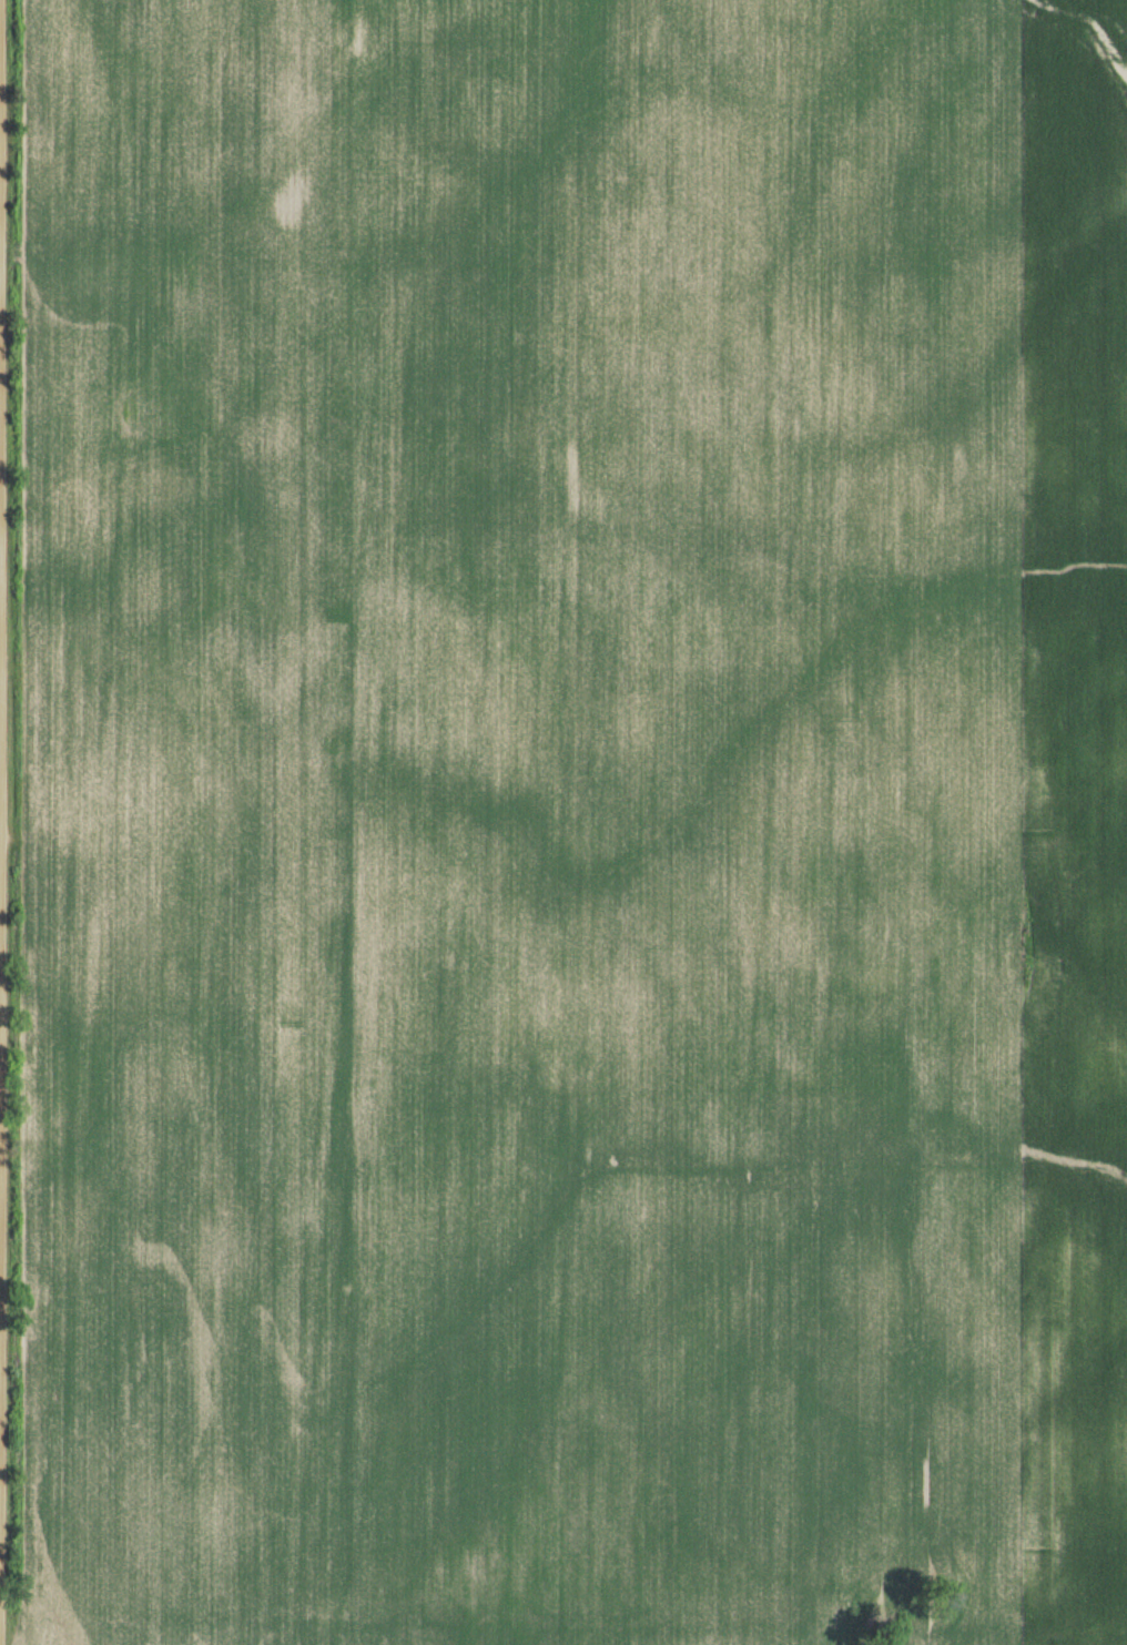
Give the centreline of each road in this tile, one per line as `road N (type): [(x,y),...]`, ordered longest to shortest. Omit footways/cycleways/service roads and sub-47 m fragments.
road 1 (residential): [(0,856),(0,256)]

